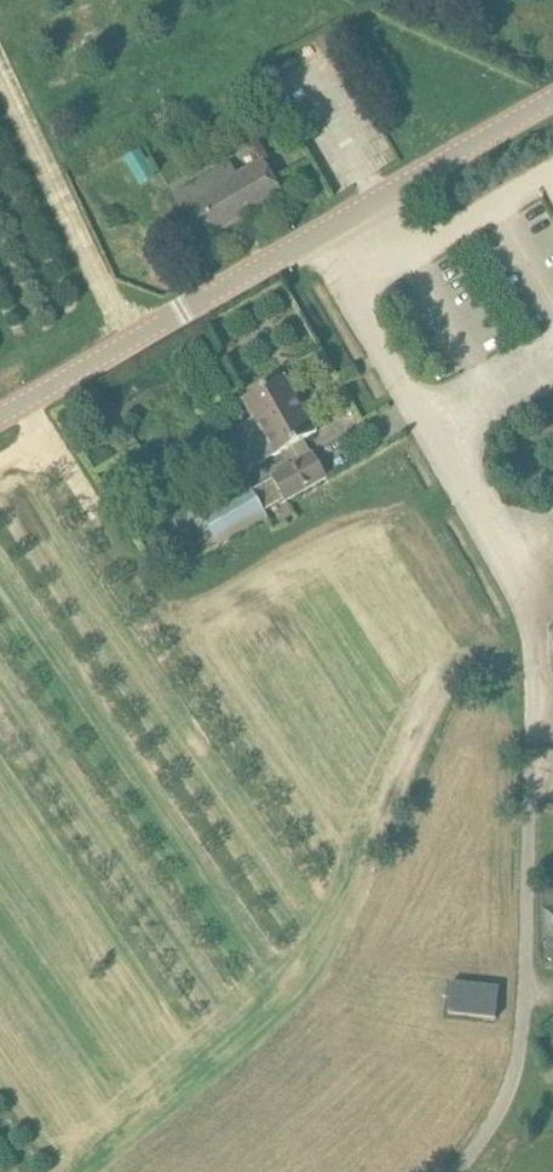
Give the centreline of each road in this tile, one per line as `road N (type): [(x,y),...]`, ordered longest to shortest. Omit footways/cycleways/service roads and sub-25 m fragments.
road 1 (unclassified): [(457,1171),(497,1120),(520,1066),(528,1010),(537,929),(539,660),(532,600),(318,240)]
road 2 (tertiary): [(0,420),(318,240)]
road 3 (tertiary): [(318,240),(552,104)]

